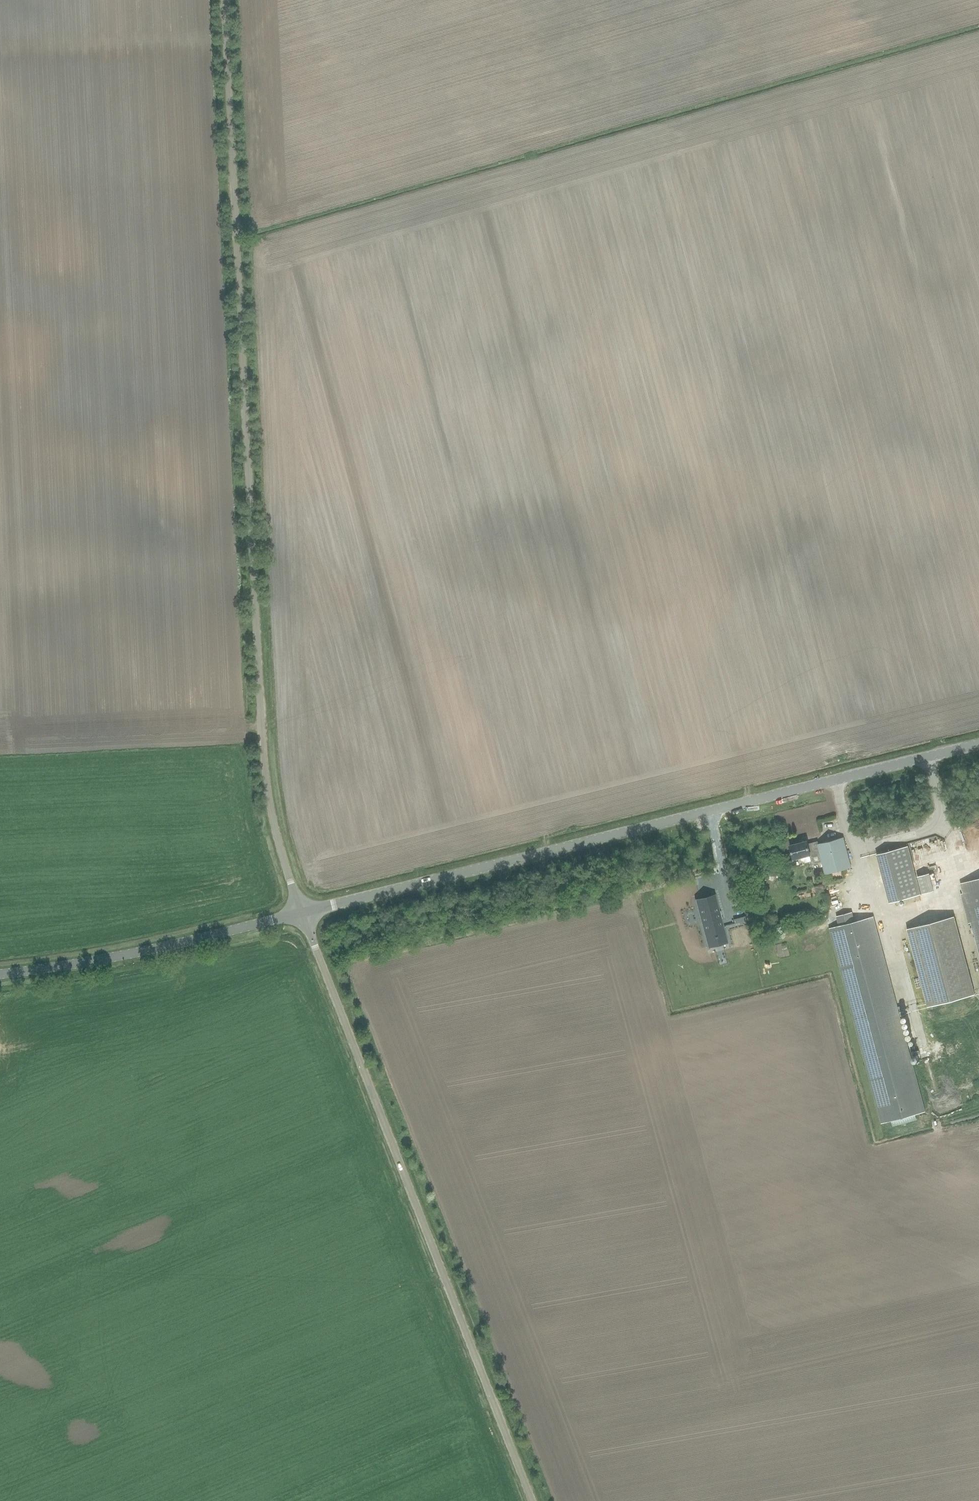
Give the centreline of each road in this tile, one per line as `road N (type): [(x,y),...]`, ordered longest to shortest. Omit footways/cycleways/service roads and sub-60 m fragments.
road 1 (unclassified): [(301,913),(265,776),(224,0)]
road 2 (tertiary): [(301,913),(978,743)]
road 3 (unclassified): [(531,1500),(301,913)]
road 4 (tertiary): [(301,913),(0,973)]

